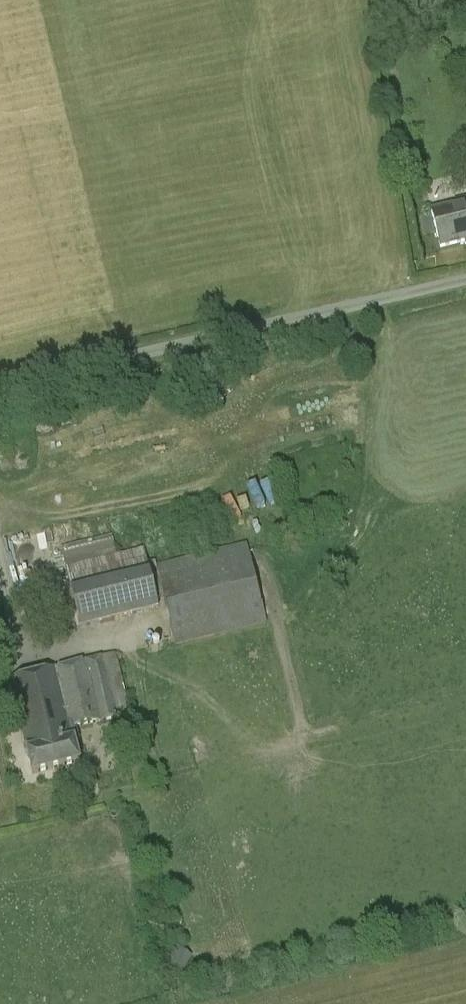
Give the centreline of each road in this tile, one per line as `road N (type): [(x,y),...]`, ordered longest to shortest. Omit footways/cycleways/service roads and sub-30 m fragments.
road 1 (track): [(303,736),(250,495),(239,480),(0,530)]
road 2 (unclassified): [(0,388),(465,279)]
road 3 (track): [(275,614),(294,609),(359,539),(388,388),(386,298)]

